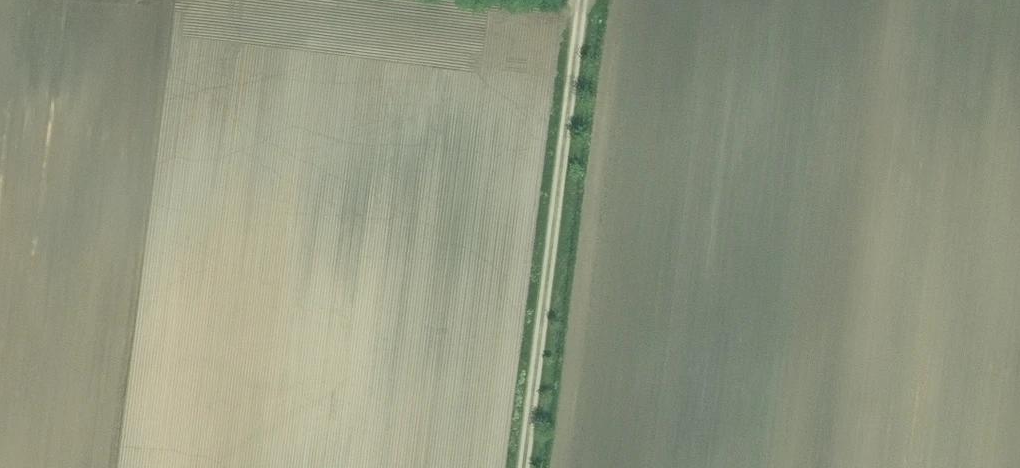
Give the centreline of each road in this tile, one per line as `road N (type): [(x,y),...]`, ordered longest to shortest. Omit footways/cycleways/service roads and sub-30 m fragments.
road 1 (track): [(517,467),(573,0)]

